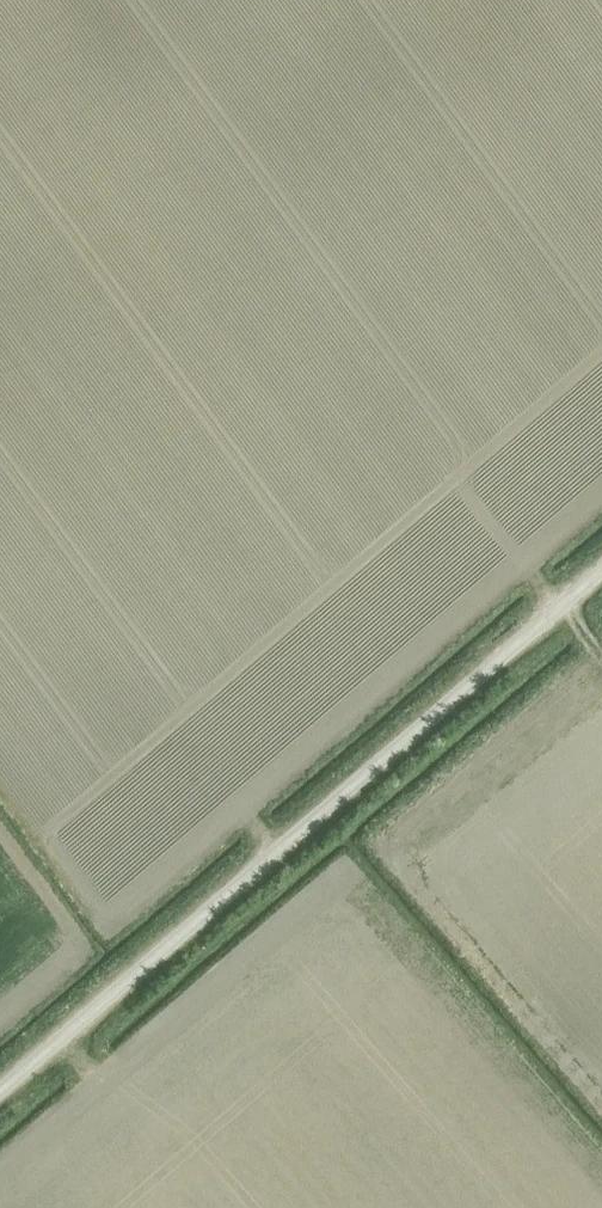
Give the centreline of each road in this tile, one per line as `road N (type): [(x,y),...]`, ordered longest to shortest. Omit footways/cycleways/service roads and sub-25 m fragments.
road 1 (unclassified): [(0,1082),(601,559)]

